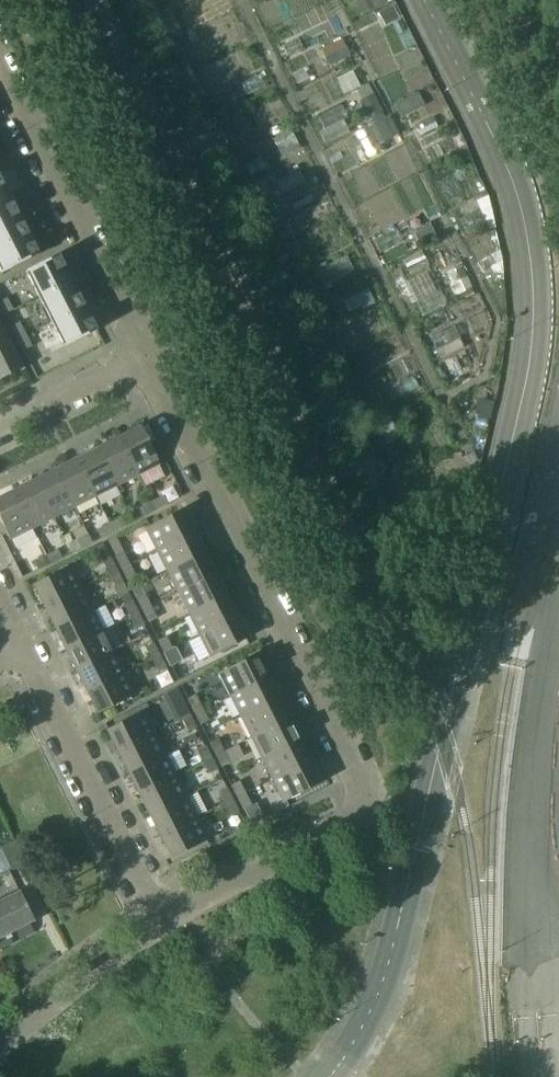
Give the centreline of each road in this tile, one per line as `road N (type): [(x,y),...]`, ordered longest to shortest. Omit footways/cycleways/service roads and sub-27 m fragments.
road 1 (unclassified): [(324,1076),(359,1027),(388,961),(530,348),(529,265),(514,188),(421,0)]
road 2 (residential): [(163,920),(343,823),(365,791),(146,358)]
road 3 (residential): [(146,358),(0,69)]
road 4 (residential): [(163,920),(20,645)]
road 5 (residential): [(0,1053),(163,920)]
road 6 (residential): [(0,430),(146,358)]

